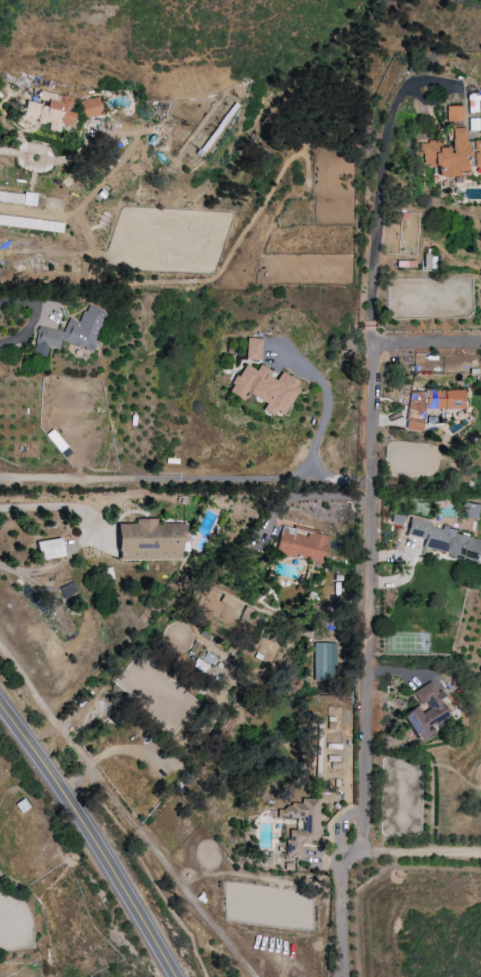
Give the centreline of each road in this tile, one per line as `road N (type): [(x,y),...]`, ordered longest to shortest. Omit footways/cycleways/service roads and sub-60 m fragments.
road 1 (residential): [(381,187),(364,840),(344,886),(344,976)]
road 2 (tertiary): [(0,706),(98,843),(177,976)]
road 3 (residential): [(354,856),(480,855)]

